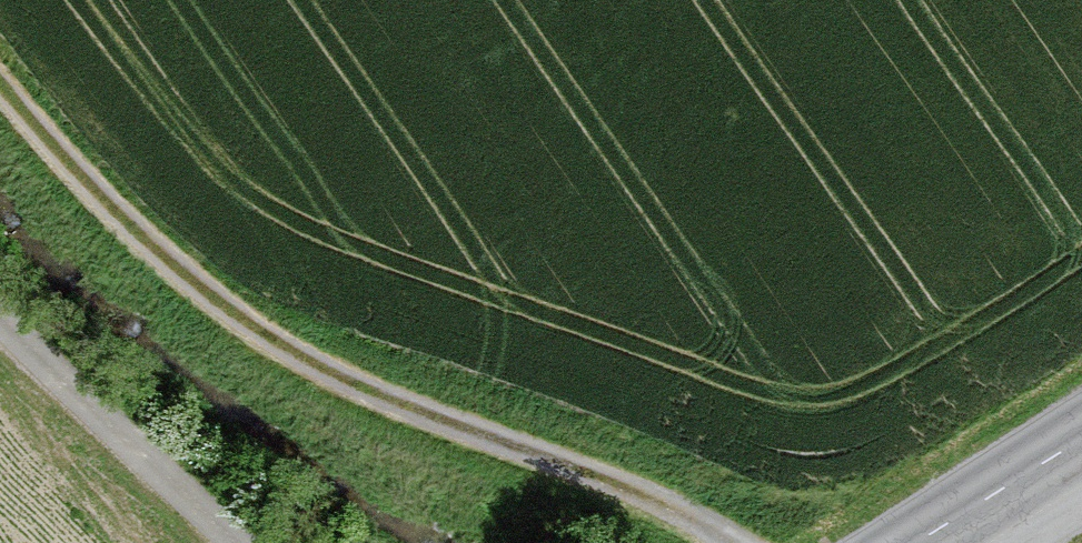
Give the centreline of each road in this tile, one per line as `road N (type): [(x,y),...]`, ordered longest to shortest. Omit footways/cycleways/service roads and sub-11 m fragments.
road 1 (track): [(715,542),(673,517),(357,394),(155,265),(0,105)]
road 2 (track): [(229,542),(0,316)]
road 3 (tertiary): [(1081,438),(915,542)]

